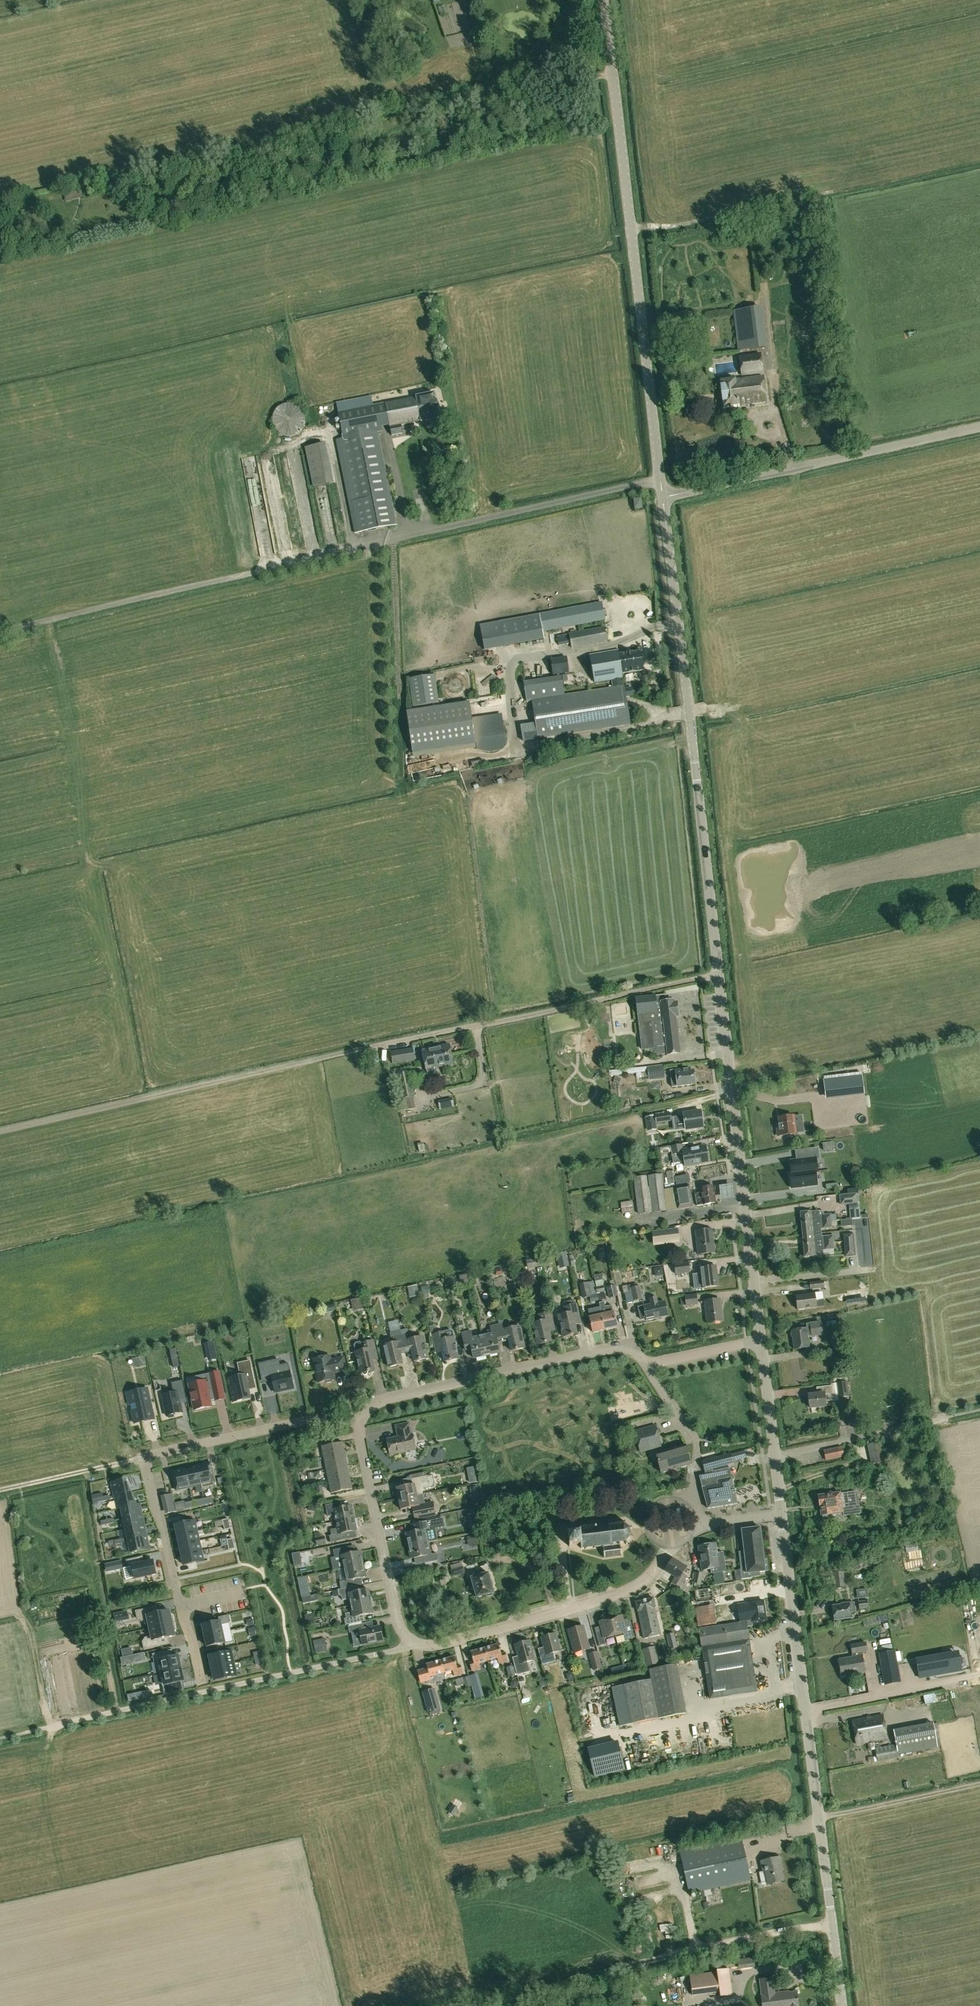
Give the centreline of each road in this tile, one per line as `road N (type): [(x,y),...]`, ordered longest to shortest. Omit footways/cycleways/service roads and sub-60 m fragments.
road 1 (tertiary): [(760,1339),(665,498)]
road 2 (track): [(719,974),(0,1131)]
road 3 (tertiary): [(665,498),(606,0)]
road 4 (tertiary): [(843,2005),(781,1514)]
road 5 (track): [(47,1728),(411,1641)]
road 6 (residential): [(411,1641),(438,1646),(620,1594),(706,1524)]
road 7 (unclassified): [(665,498),(979,428)]
road 8 (residential): [(361,1422),(382,1399),(617,1346),(645,1365)]
road 9 (residential): [(149,1460),(203,1692)]
road 10 (residential): [(411,1641),(397,1619),(361,1422)]
road 11 (residential): [(149,1460),(297,1422),(361,1422)]
road 12 (residential): [(645,1365),(695,1440),(693,1486),(706,1524)]
road 13 (track): [(979,1783),(819,1817)]

